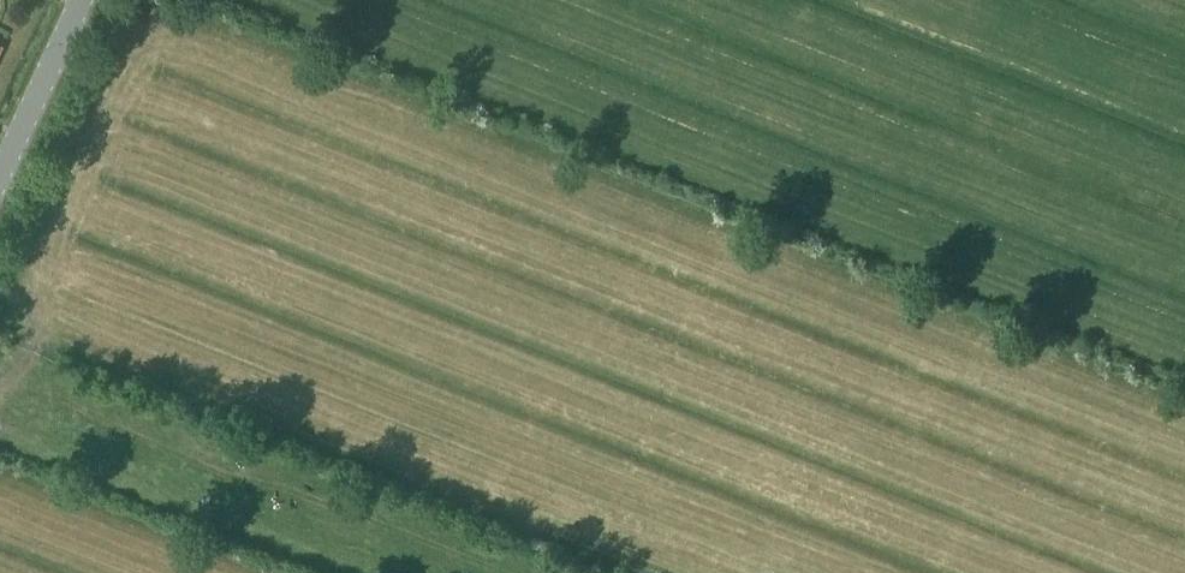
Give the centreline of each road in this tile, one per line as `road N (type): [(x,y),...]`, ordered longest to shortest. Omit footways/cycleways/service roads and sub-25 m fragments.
road 1 (tertiary): [(0,191),(87,0)]

